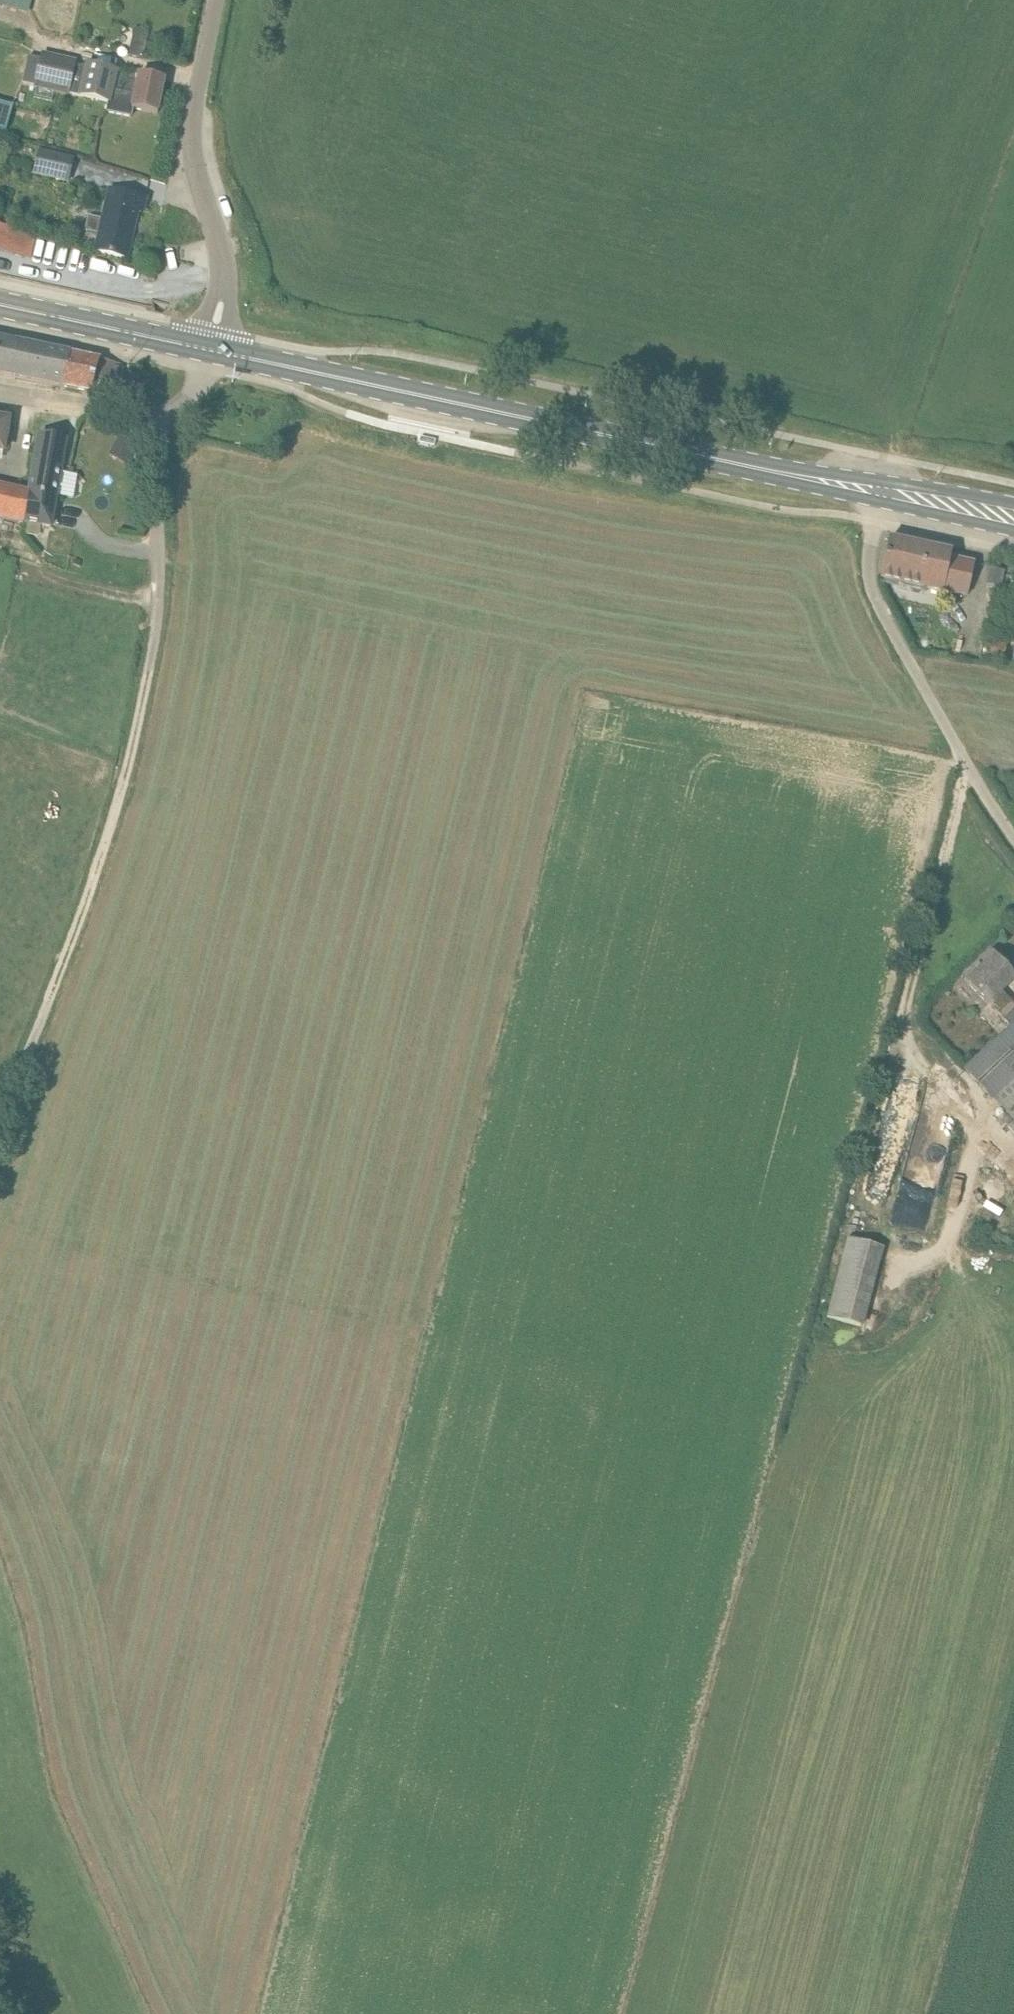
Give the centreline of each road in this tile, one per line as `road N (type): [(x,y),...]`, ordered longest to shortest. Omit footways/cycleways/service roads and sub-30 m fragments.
road 1 (primary): [(884,491),(210,348)]
road 2 (unclassified): [(1013,836),(875,597),(870,554),(884,491)]
road 3 (unclassified): [(210,348),(224,277),(191,139),(214,0)]
road 4 (primary): [(210,348),(0,304)]
road 5 (unclassified): [(162,417),(0,392)]
road 6 (primary): [(1013,517),(884,491)]

